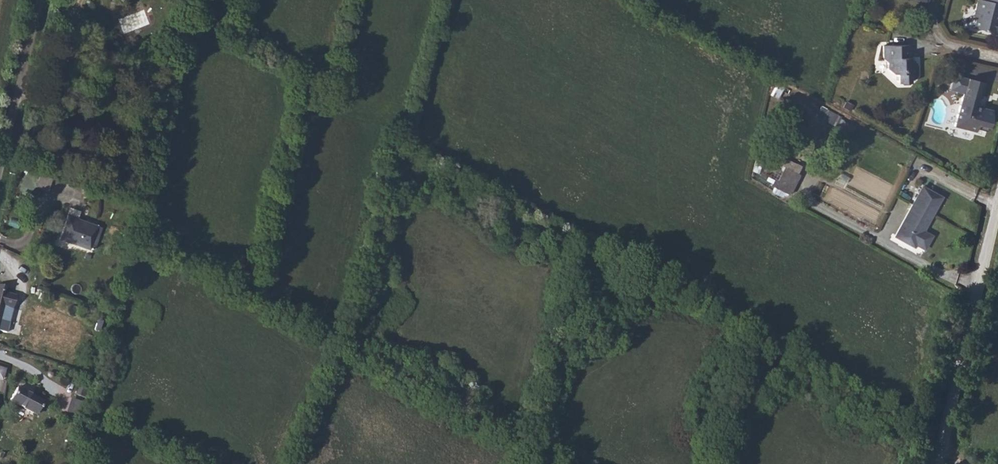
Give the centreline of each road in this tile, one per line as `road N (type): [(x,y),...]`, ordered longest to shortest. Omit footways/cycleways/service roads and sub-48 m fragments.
road 1 (unclassified): [(936,463),(997,201)]
road 2 (unclassified): [(0,163),(39,0)]

